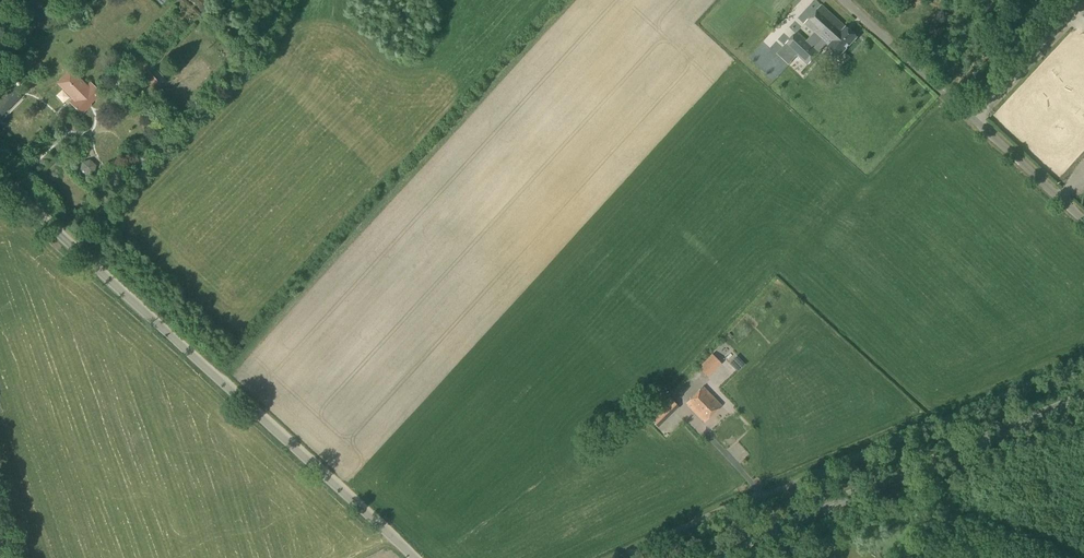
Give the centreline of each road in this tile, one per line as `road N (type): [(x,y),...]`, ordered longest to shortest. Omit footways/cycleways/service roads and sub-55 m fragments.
road 1 (unclassified): [(412,557),(0,180)]
road 2 (tertiary): [(718,557),(1083,400)]
road 3 (unclassified): [(1083,224),(838,0)]

